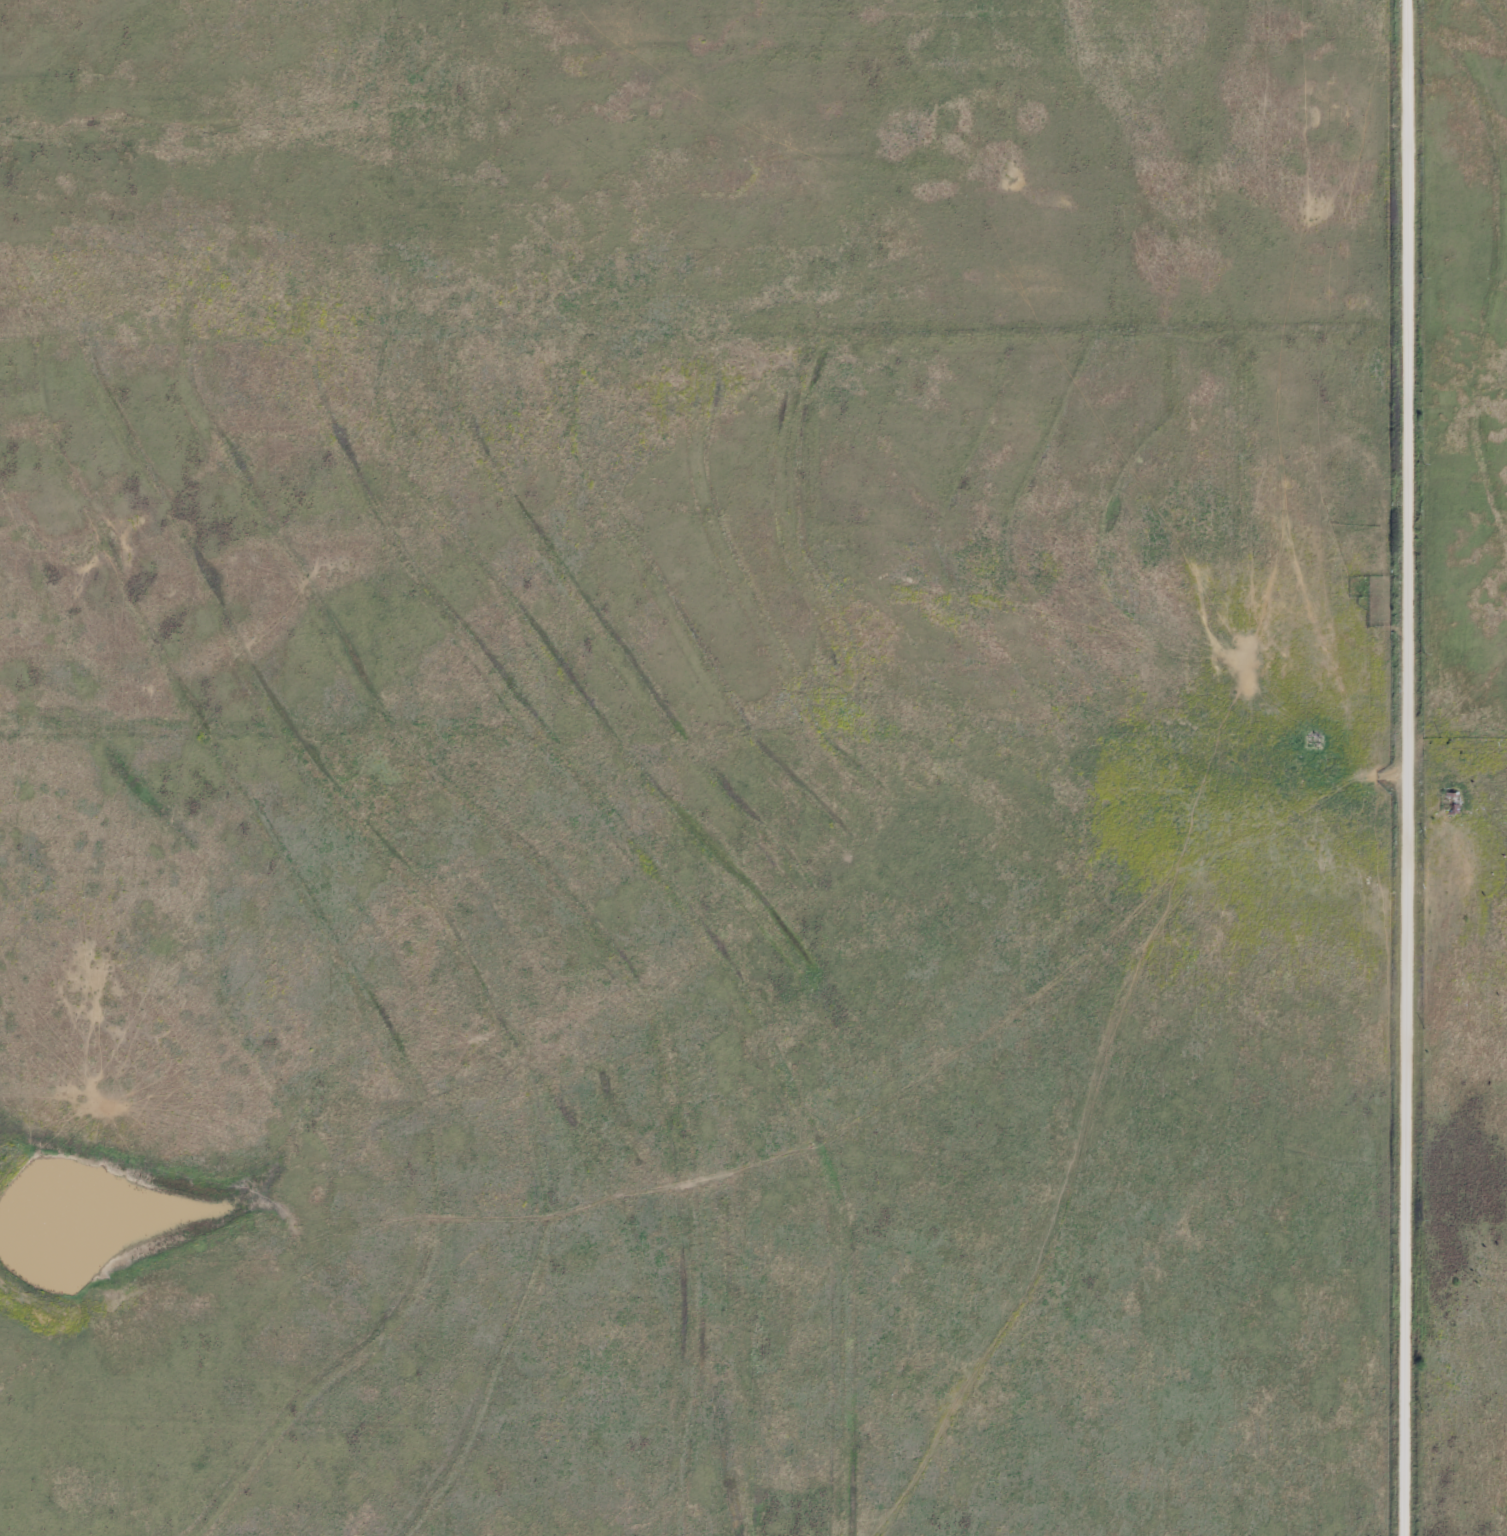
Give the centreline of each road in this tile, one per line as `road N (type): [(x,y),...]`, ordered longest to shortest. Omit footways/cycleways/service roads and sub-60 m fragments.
road 1 (residential): [(1406,1535),(1410,0)]

